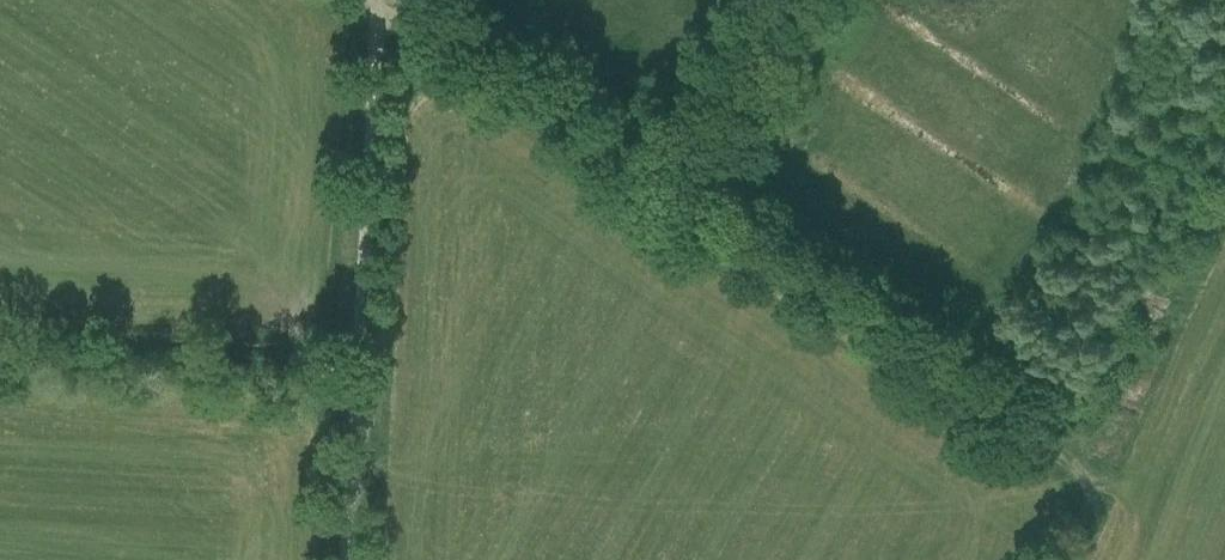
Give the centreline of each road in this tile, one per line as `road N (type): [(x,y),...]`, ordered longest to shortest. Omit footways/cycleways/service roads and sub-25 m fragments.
road 1 (track): [(695,208),(1077,460),(1094,478),(1096,504),(1065,559)]
road 2 (unclassified): [(348,559),(381,0)]
road 3 (track): [(386,0),(695,208)]
road 4 (track): [(797,0),(695,208)]

